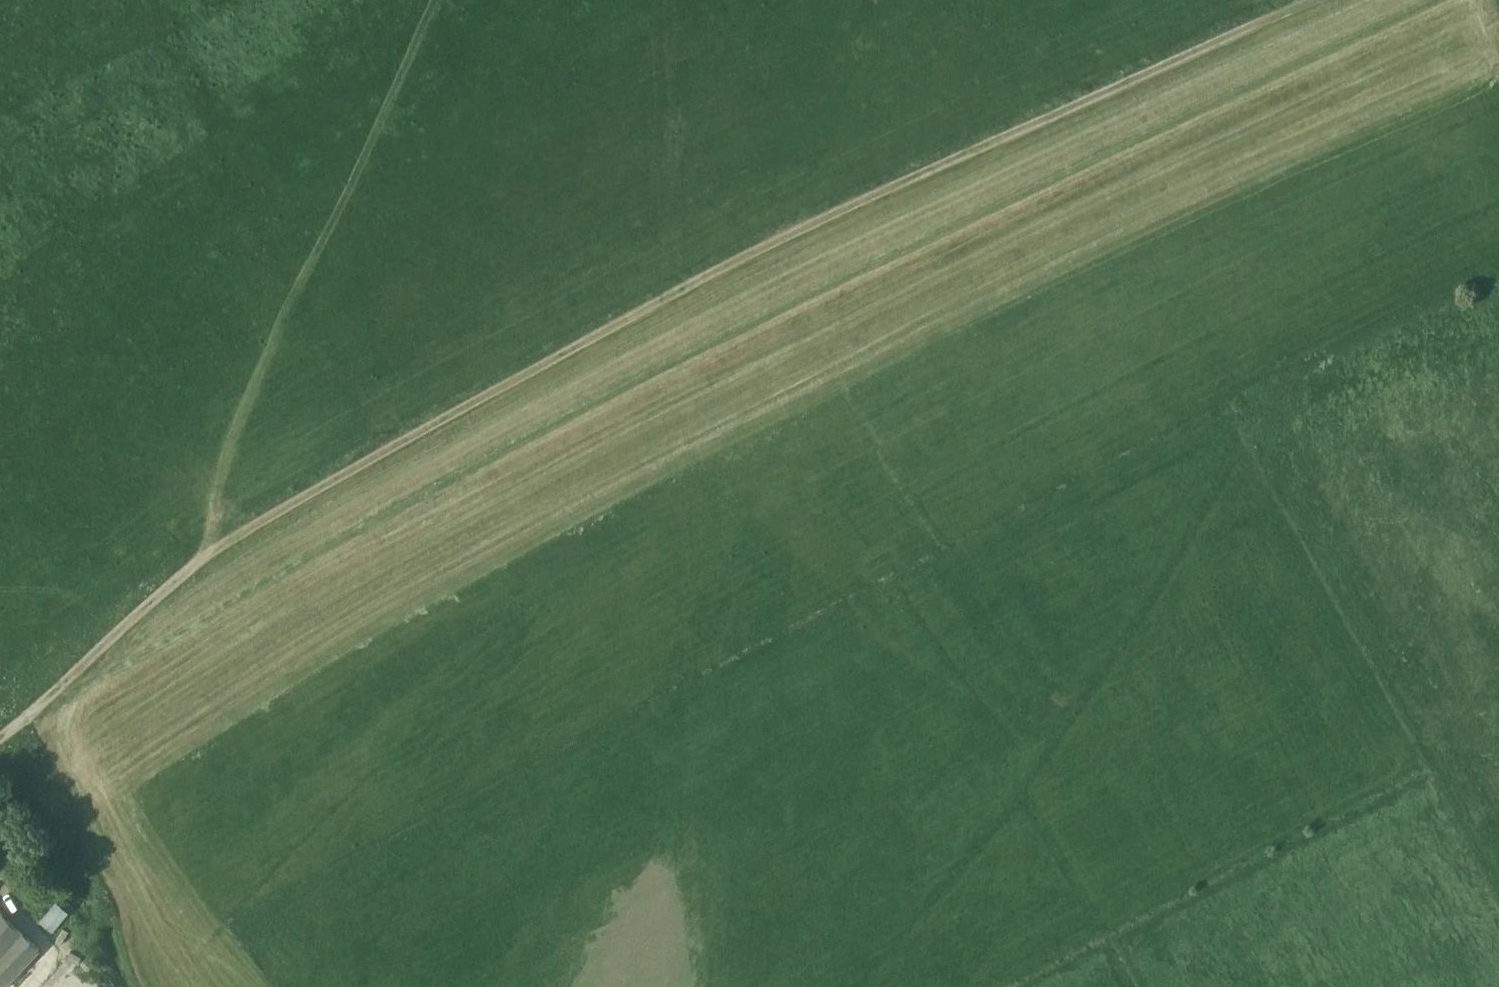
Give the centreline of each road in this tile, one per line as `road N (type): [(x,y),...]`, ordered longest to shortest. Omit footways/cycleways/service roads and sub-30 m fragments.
road 1 (track): [(1294,0),(784,230),(407,432)]
road 2 (track): [(407,432),(211,540),(0,727)]
road 3 (track): [(145,0),(407,432)]

